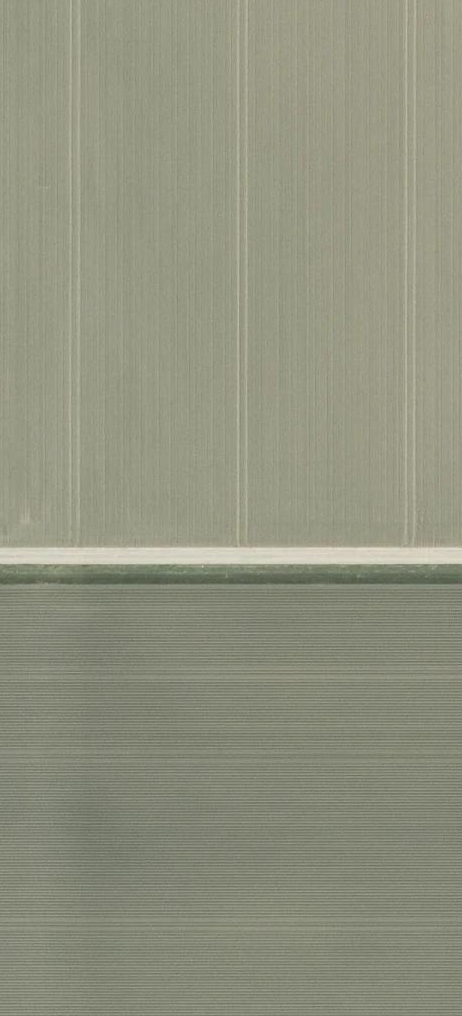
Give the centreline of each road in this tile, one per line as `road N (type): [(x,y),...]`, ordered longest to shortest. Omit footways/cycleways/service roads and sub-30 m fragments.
road 1 (track): [(0,556),(461,555)]

